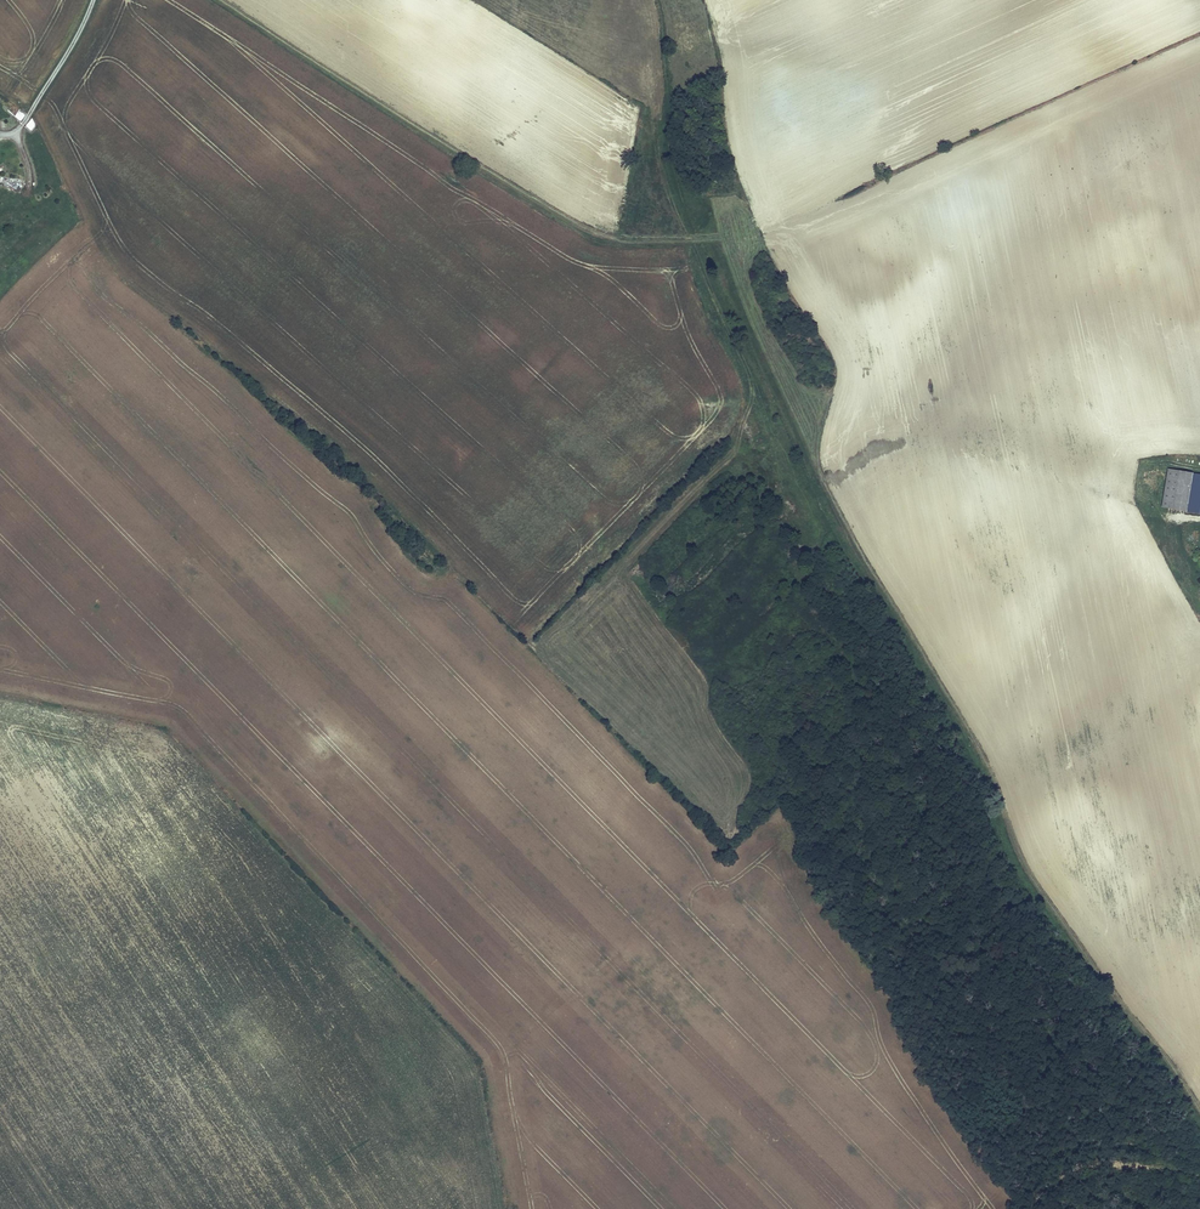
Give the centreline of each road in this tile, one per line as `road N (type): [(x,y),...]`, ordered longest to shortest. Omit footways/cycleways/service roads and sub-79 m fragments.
road 1 (track): [(724,239),(816,474),(991,785),(1014,850),(1199,1112)]
road 2 (track): [(222,0),(583,230),(608,238),(758,240),(815,224)]

